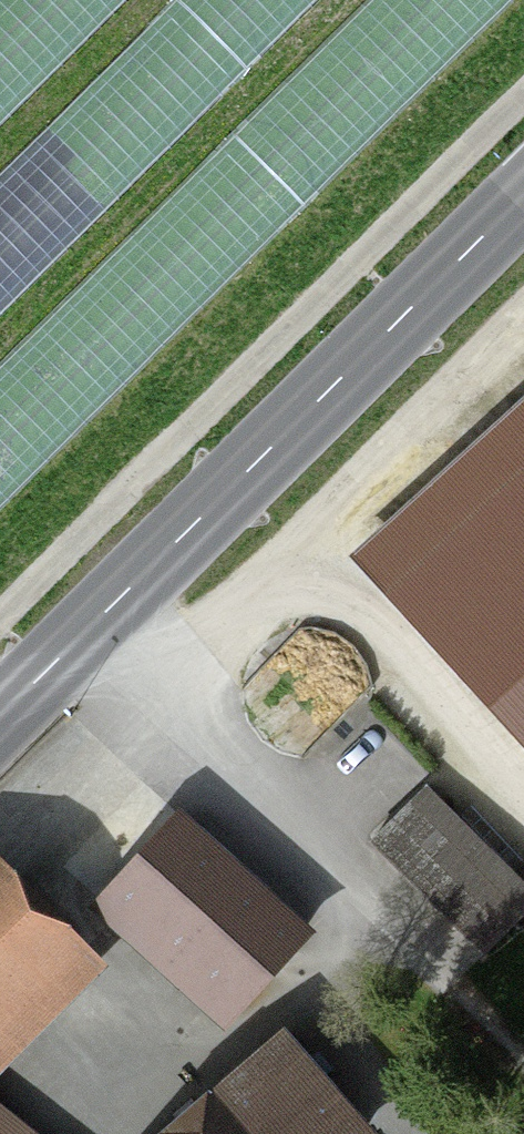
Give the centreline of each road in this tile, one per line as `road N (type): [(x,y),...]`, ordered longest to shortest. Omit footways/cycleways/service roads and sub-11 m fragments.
road 1 (secondary): [(0,739),(523,200)]
road 2 (track): [(0,633),(523,103)]
road 3 (track): [(523,1061),(94,635)]
road 4 (track): [(523,320),(158,700)]

